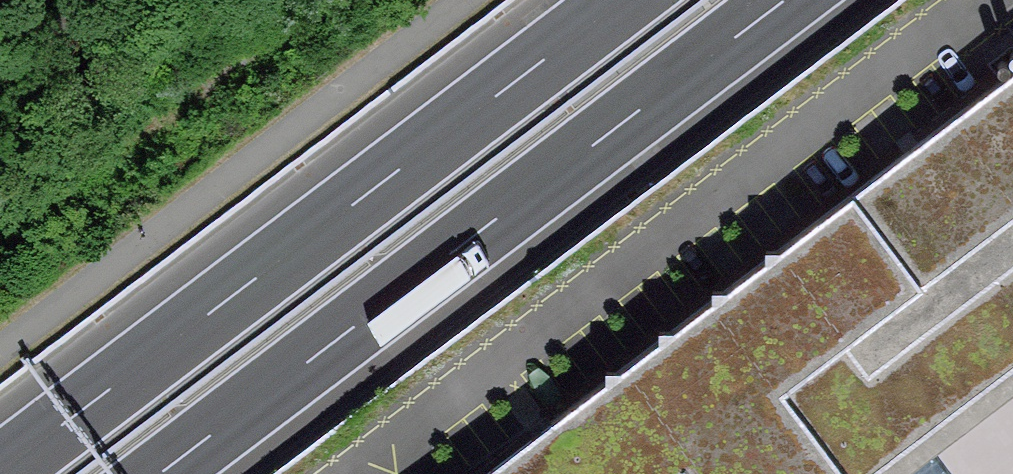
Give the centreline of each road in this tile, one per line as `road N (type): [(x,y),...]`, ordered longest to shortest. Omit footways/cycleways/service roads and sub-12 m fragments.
road 1 (motorway): [(159,473),(784,0)]
road 2 (motorway): [(622,0),(0,472)]

